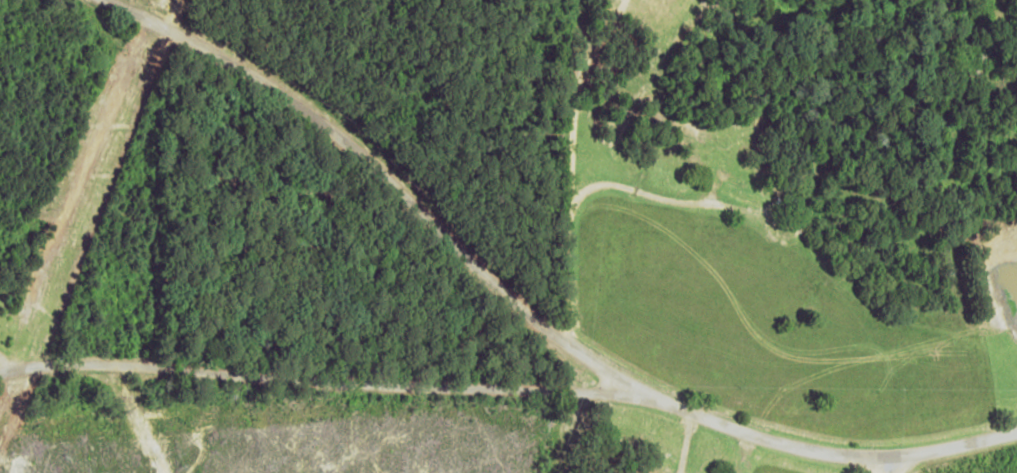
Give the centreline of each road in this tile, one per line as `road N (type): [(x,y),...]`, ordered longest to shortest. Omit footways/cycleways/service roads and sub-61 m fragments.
road 1 (residential): [(0,372),(185,365),(649,396),(775,438),(891,460),(1016,434)]
road 2 (residential): [(649,396),(593,364),(492,280),(325,100),(112,0)]

